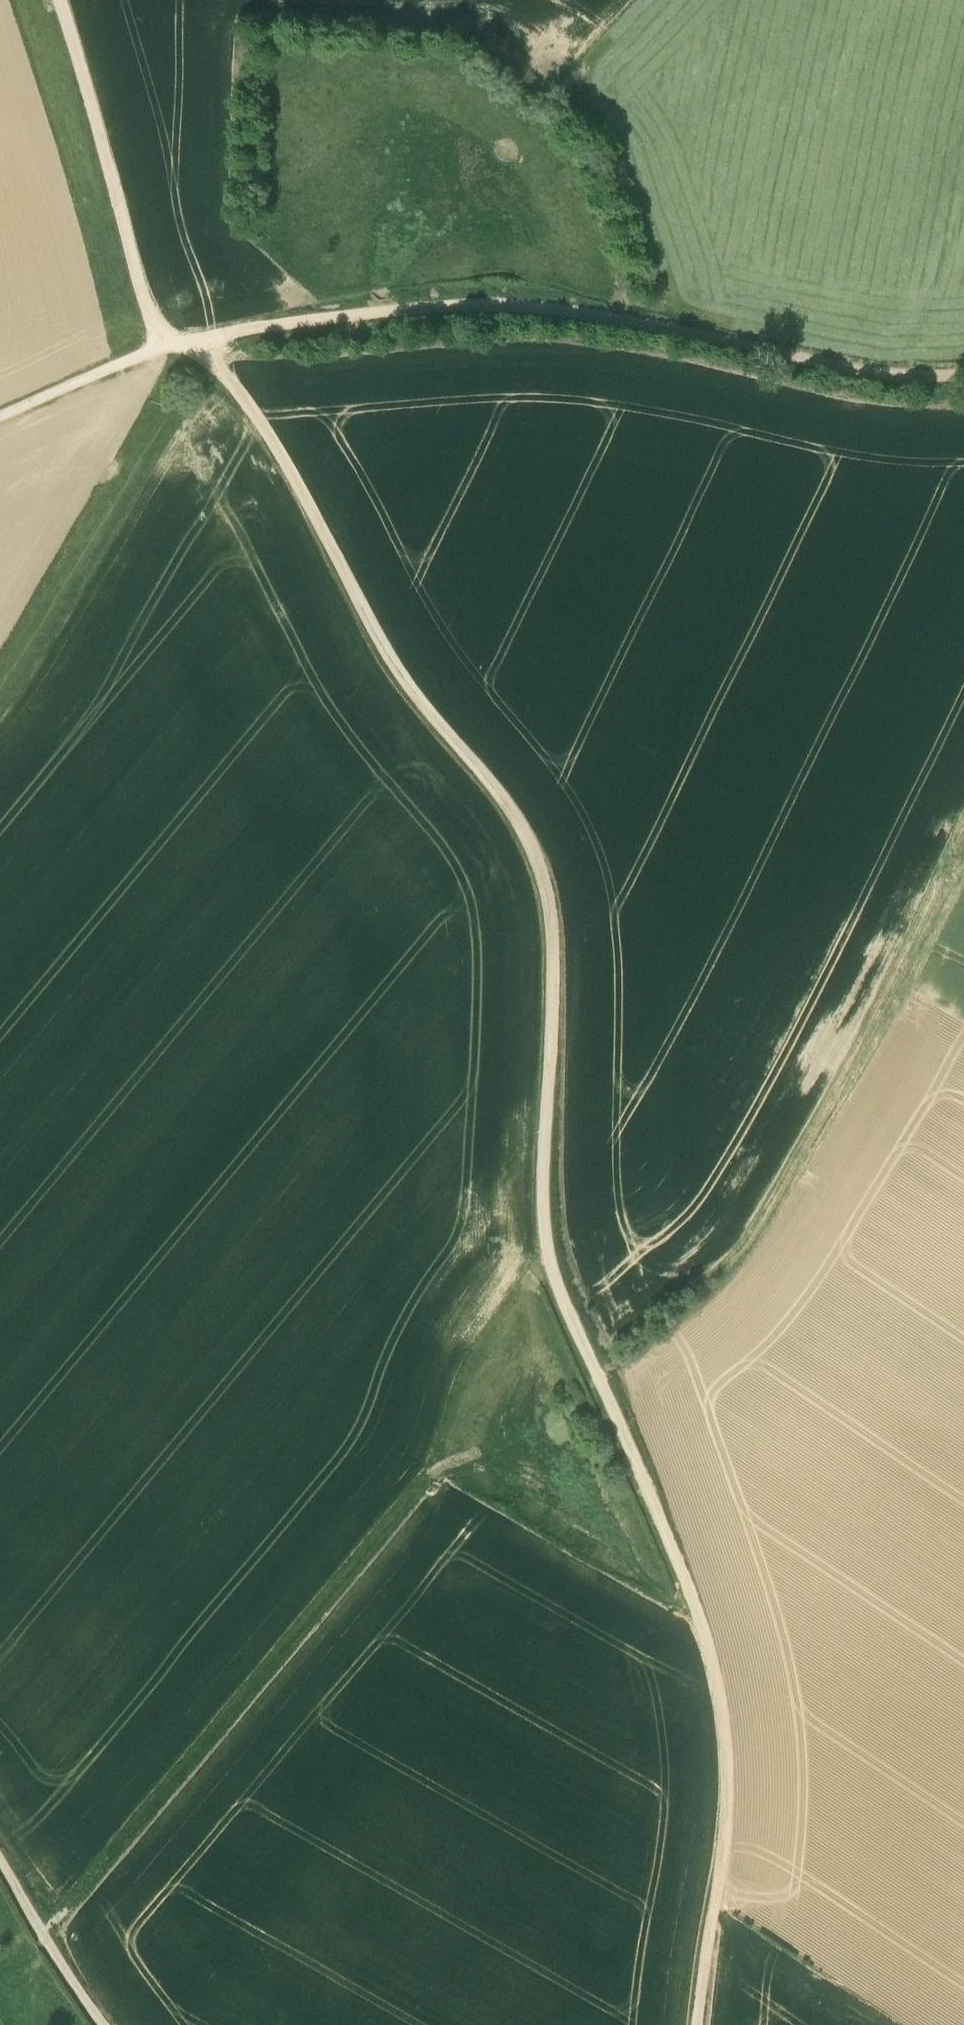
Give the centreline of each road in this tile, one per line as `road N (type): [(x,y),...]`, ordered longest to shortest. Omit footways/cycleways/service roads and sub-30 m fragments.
road 1 (track): [(696,2024),(724,1830),(723,1720),(686,1584),(548,1254),(553,939),(544,875),(499,794),(391,662),(270,438),(202,337)]
road 2 (track): [(202,337),(403,312),(542,312),(646,323),(874,371),(963,373)]
road 3 (track): [(61,0),(160,347)]
road 4 (track): [(104,2024),(0,1859)]
road 5 (track): [(0,416),(160,347)]
road 6 (track): [(963,860),(920,883),(863,979)]
road 7 (track): [(140,449),(202,337)]

